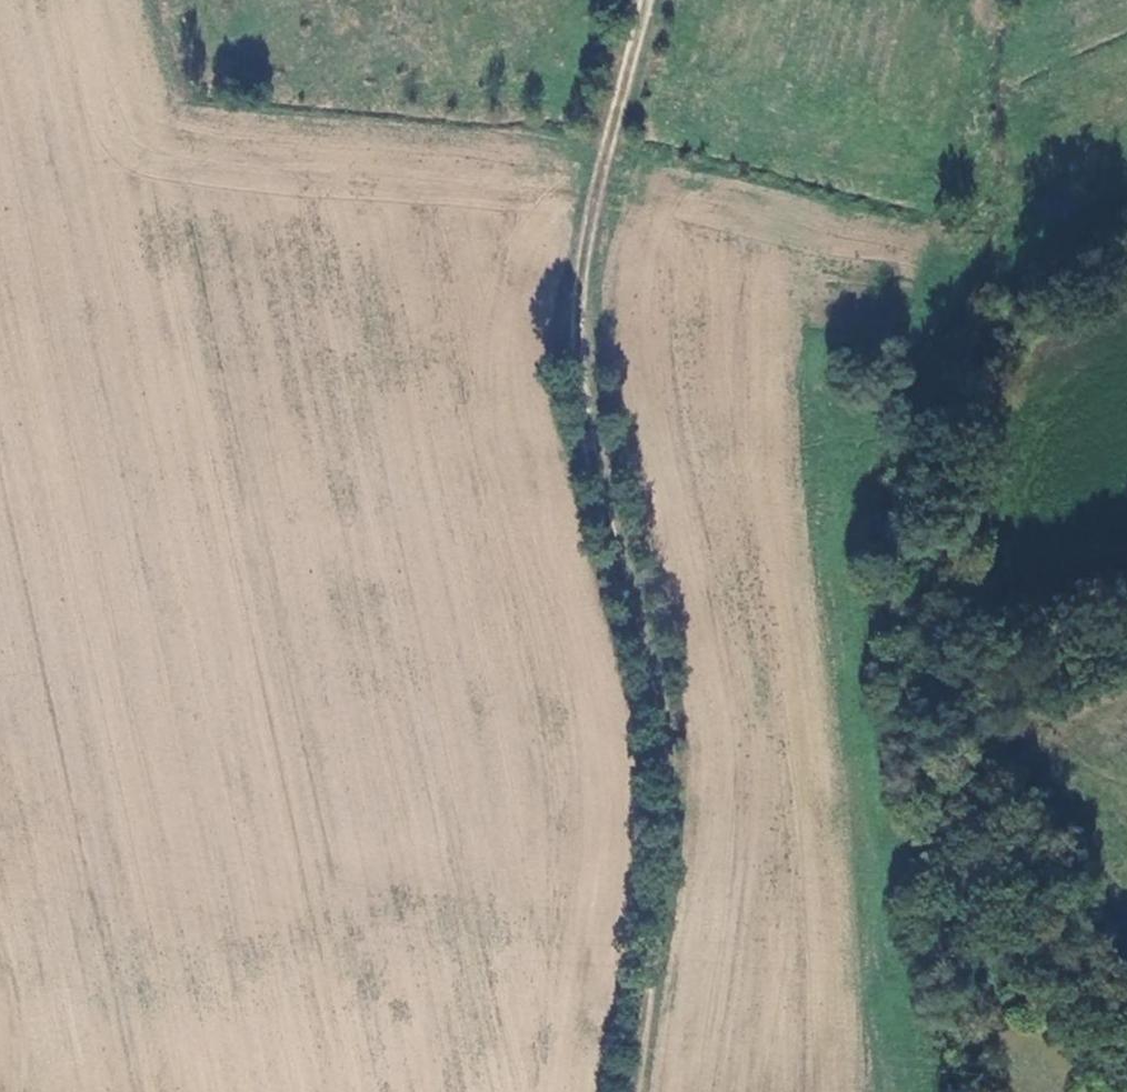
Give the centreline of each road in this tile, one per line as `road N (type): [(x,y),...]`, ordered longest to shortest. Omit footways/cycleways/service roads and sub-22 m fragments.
road 1 (track): [(635,1091),(663,931),(664,807),(657,736),(589,417),(584,306),(599,197),(647,0)]

